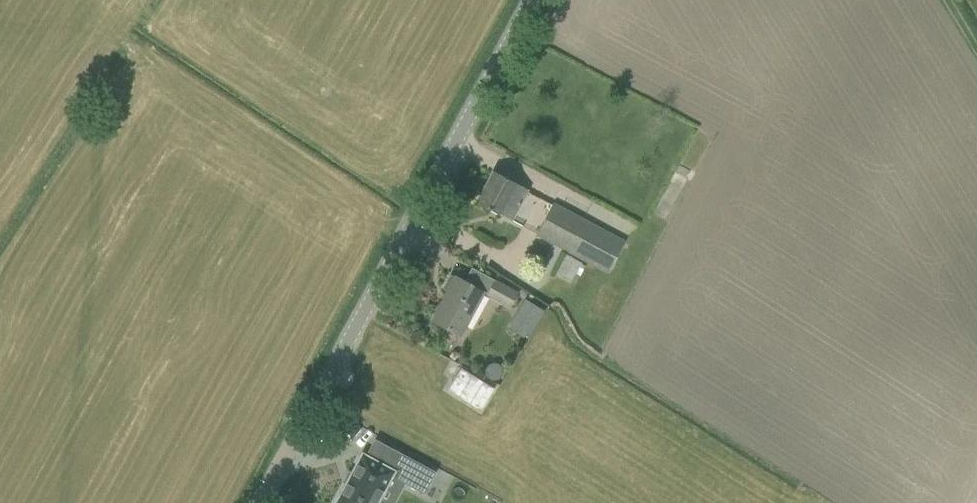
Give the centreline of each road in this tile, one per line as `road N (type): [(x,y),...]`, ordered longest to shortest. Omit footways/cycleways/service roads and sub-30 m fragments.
road 1 (unclassified): [(299,434),(534,0)]

